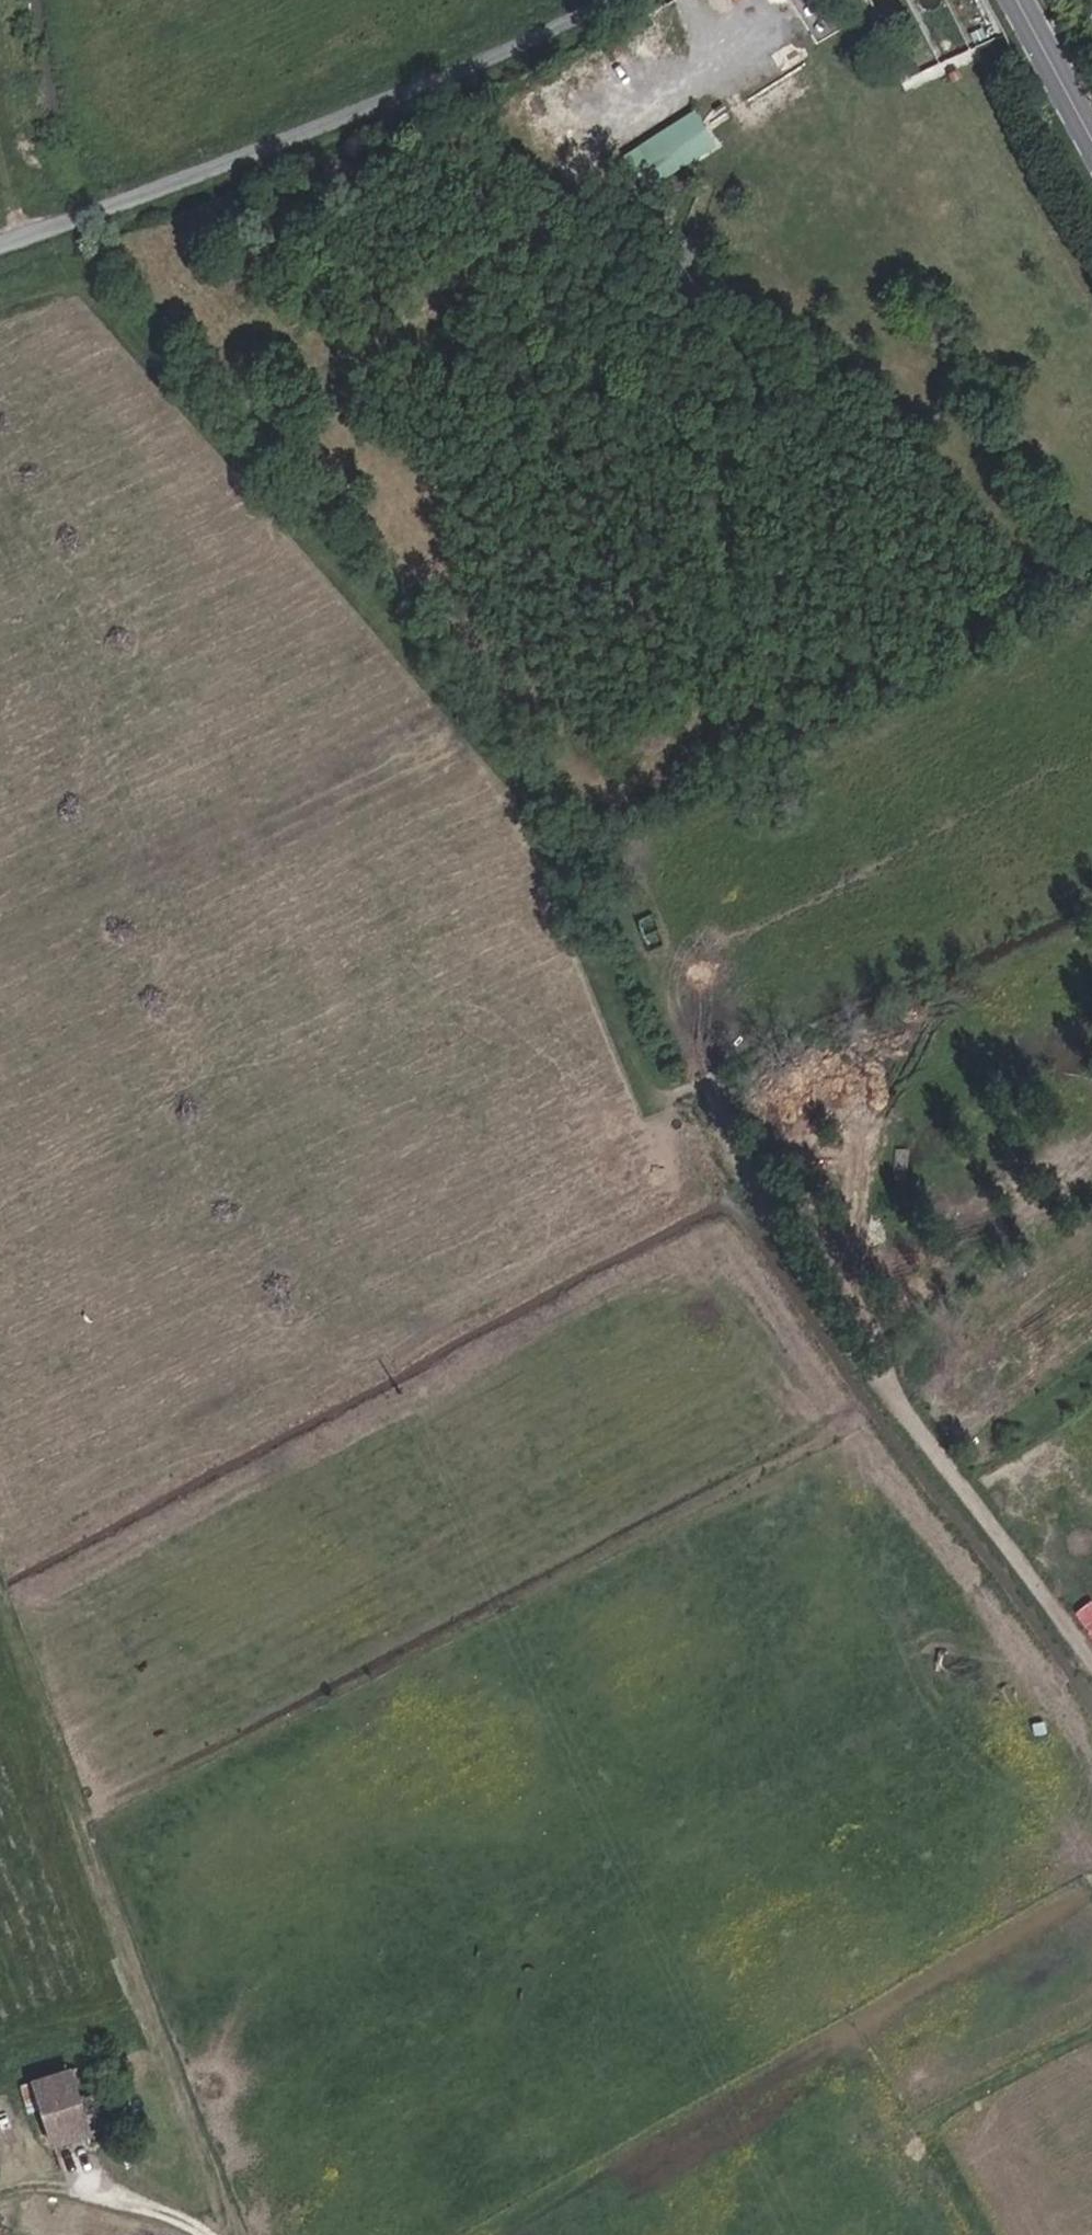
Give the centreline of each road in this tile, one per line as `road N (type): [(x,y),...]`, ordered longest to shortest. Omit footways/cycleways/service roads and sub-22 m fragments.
road 1 (unclassified): [(0,244),(291,144),(619,0)]
road 2 (track): [(0,2195),(144,2208),(191,2234)]
road 3 (primary): [(1016,0),(1091,142)]

